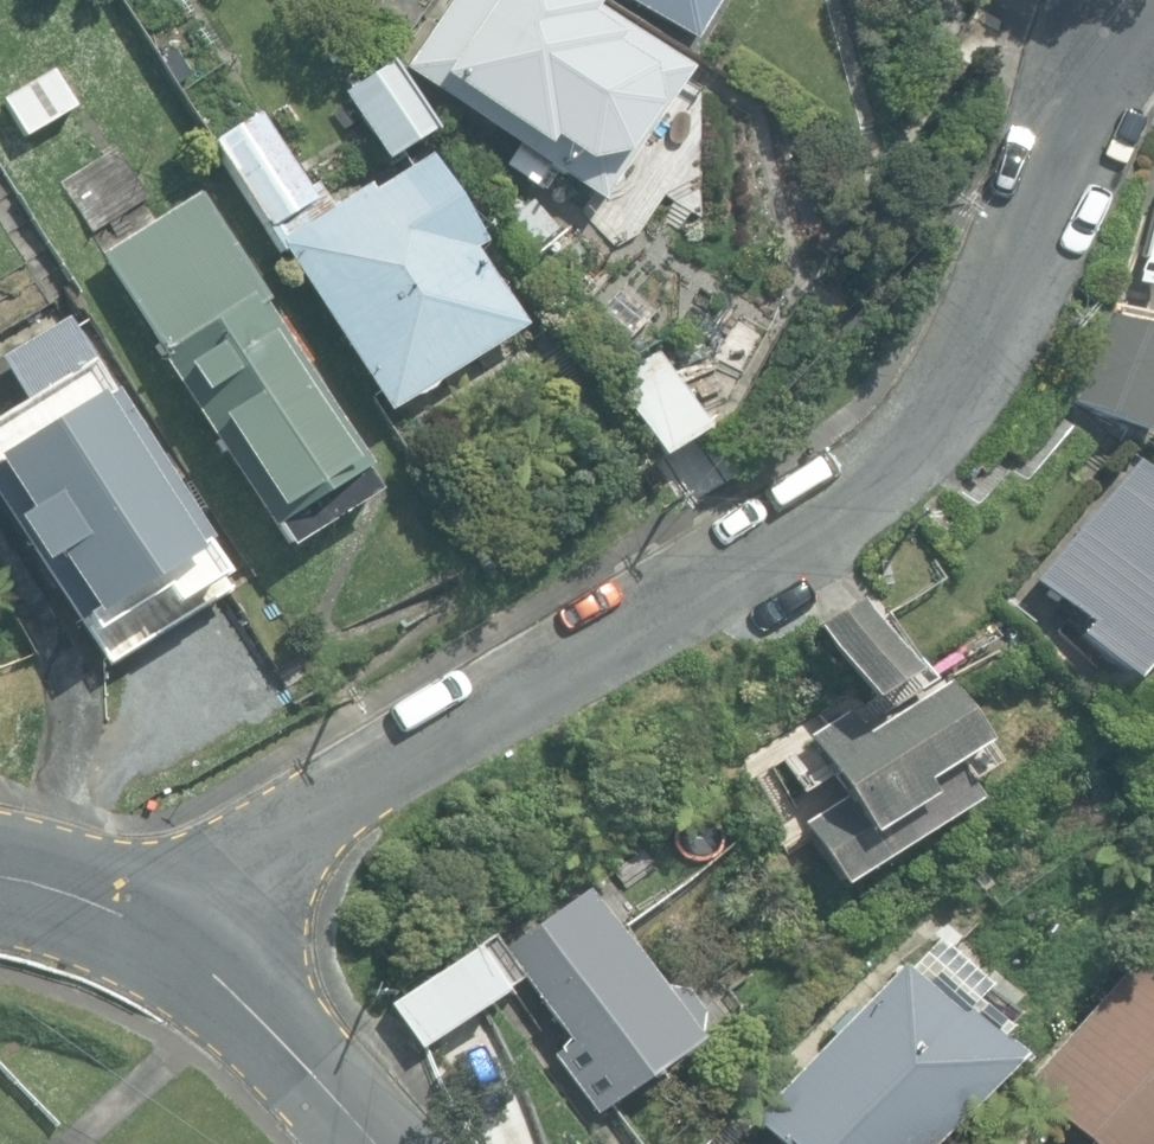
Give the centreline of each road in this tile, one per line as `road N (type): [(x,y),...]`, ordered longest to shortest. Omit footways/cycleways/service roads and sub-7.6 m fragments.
road 1 (residential): [(175,940),(372,780),(867,478),(949,394),(1017,290),(1112,100),(1153,37)]
road 2 (residential): [(175,940),(377,1143)]
road 3 (residential): [(0,877),(175,940)]

